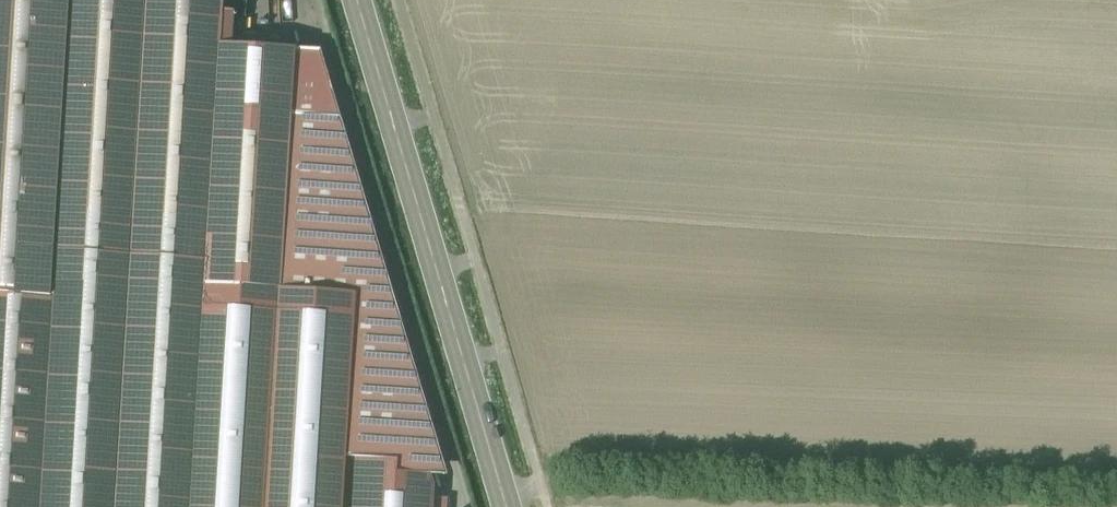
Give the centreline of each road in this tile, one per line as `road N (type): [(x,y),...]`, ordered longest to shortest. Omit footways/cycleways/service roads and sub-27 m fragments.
road 1 (secondary): [(357,0),(506,506)]

